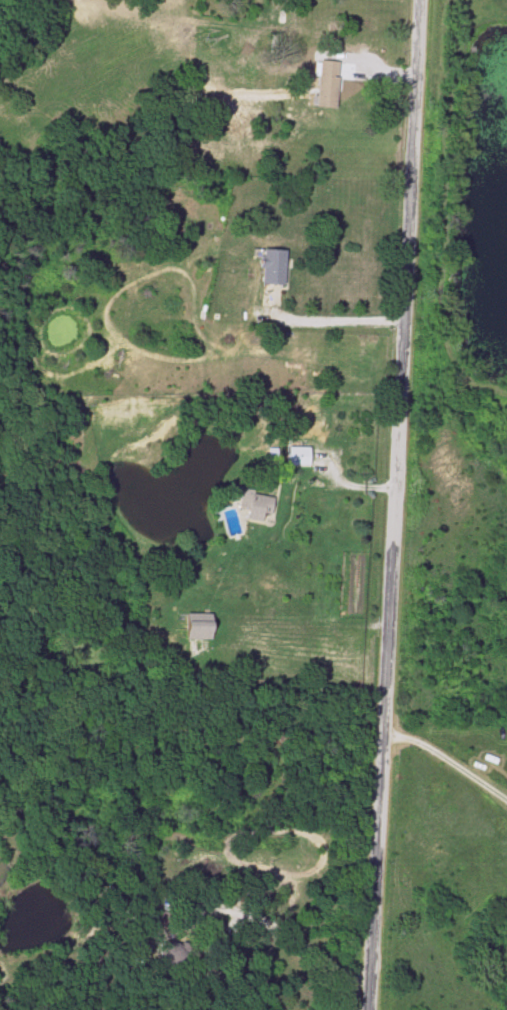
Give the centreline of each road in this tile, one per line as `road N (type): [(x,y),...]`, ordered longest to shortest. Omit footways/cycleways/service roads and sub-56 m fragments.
road 1 (residential): [(372,1009),(418,0)]

